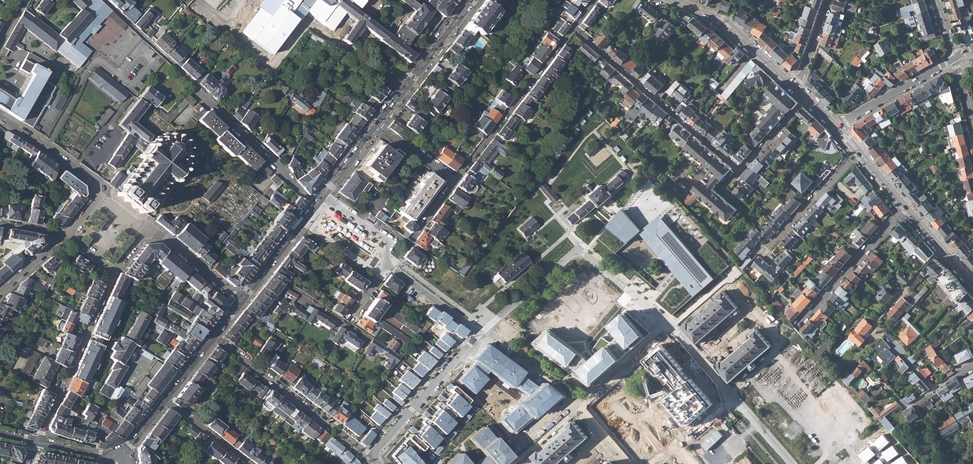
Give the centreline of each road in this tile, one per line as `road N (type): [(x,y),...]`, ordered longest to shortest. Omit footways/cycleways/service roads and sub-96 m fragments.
road 1 (residential): [(573,27),(740,170),(807,98)]
road 2 (residential): [(104,0),(315,205)]
road 3 (residential): [(479,334),(579,248),(674,328)]
road 4 (residential): [(510,463),(674,328)]
road 5 (residential): [(573,27),(453,181)]
road 6 (residential): [(36,441),(114,273)]
road 7 (residential): [(674,328),(791,463)]
road 8 (residential): [(114,273),(144,231),(240,302)]
road 9 (residential): [(479,334),(373,458)]
road 10 (residential): [(906,208),(799,323)]
road 11 (secondary): [(378,125),(473,0)]
road 12 (residential): [(671,0),(721,21),(795,85)]
road 13 (residential): [(213,336),(332,428)]
road 14 (residential): [(764,253),(860,153)]
road 15 (residential): [(957,59),(837,126)]
road 16 (residential): [(99,196),(95,186),(0,118)]
road 17 (secondary): [(240,302),(315,205)]

